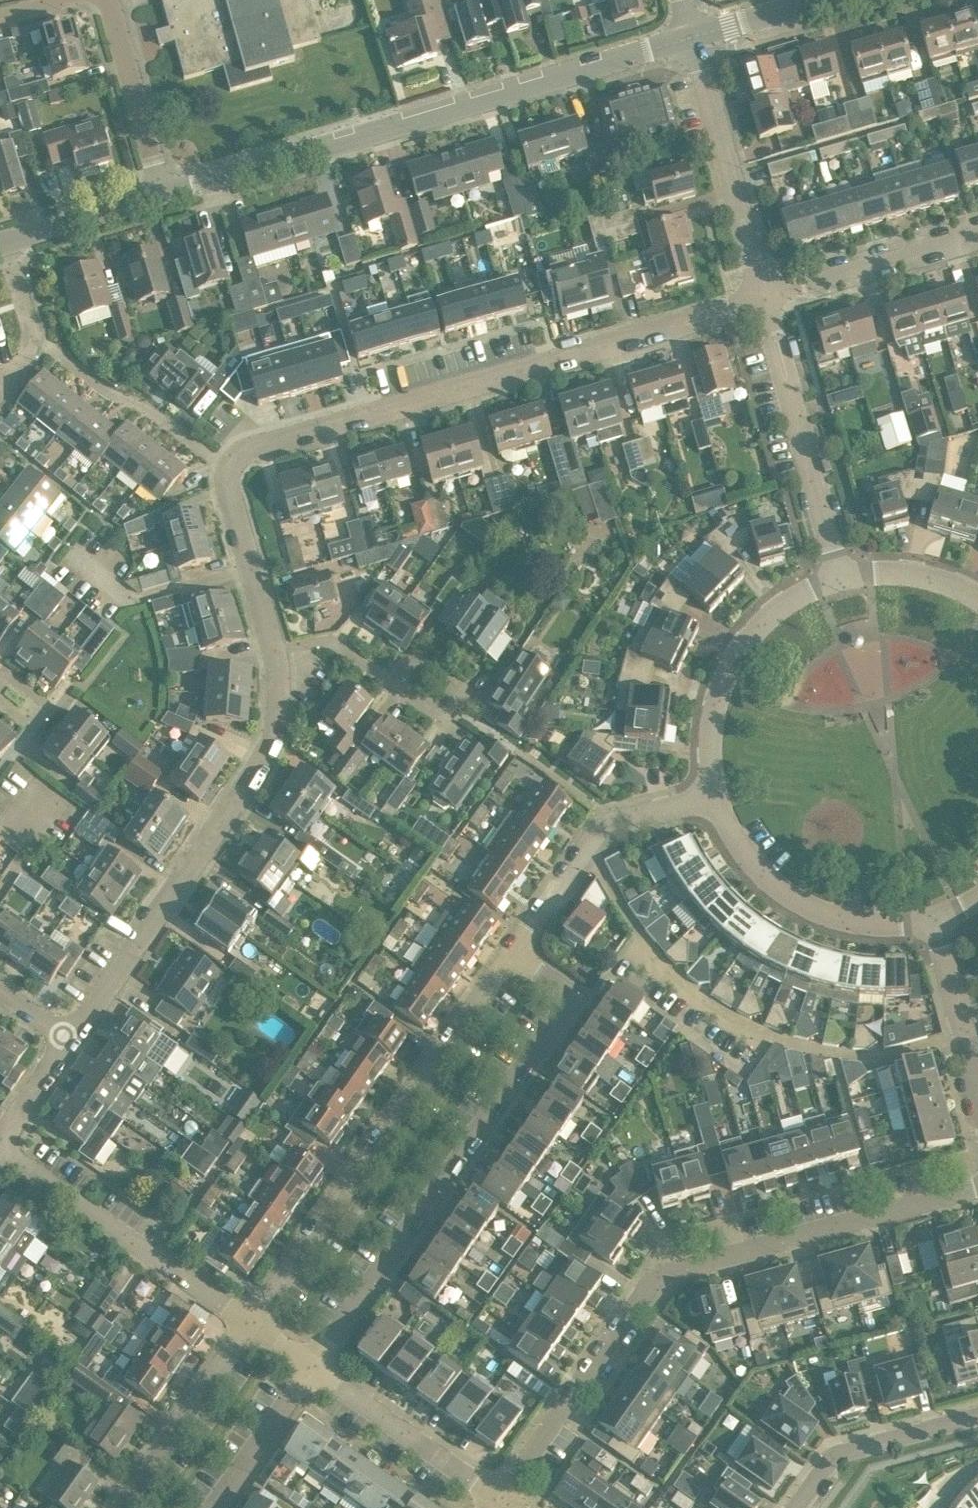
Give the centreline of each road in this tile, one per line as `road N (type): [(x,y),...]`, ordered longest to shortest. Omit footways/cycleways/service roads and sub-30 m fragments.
road 1 (residential): [(496,1497),(646,1287),(666,1274),(977,1189)]
road 2 (residential): [(762,297),(244,453),(229,470)]
road 3 (residential): [(163,195),(690,35)]
road 4 (residential): [(313,1368),(574,996),(514,953)]
road 5 (residential): [(514,953),(249,1324)]
road 6 (residential): [(276,657),(275,721),(255,775),(68,1039)]
road 7 (residential): [(249,1324),(0,1151)]
road 8 (residential): [(841,577),(762,297)]
road 9 (residential): [(841,577),(777,608),(731,660),(709,727),(715,798)]
road 10 (residential): [(715,798),(739,849),(802,904),(854,923),(934,919)]
road 11 (residential): [(762,297),(690,35)]
road 12 (residential): [(715,798),(609,823),(514,953)]
road 13 (residential): [(229,470),(31,336)]
road 14 (residential): [(249,1324),(119,1507)]
road 15 (residential): [(496,1497),(313,1368)]
road 16 (residential): [(977,236),(762,297)]
road 17 (residential): [(977,1415),(835,1456),(797,1507)]
road 18 (residential): [(163,195),(108,0)]
road 19 (residential): [(229,470),(276,657)]
road 20 (residential): [(214,1507),(313,1368)]
road 21 (residential): [(977,1081),(934,919)]
road 22 (residential): [(9,243),(163,195)]
road 23 (residential): [(977,597),(921,574),(841,577)]
road 24 (residential): [(400,685),(337,644),(276,657)]
road 25 (residential): [(690,35),(813,0)]
road 26 (residential): [(0,685),(6,677),(45,707),(32,724),(0,699)]

